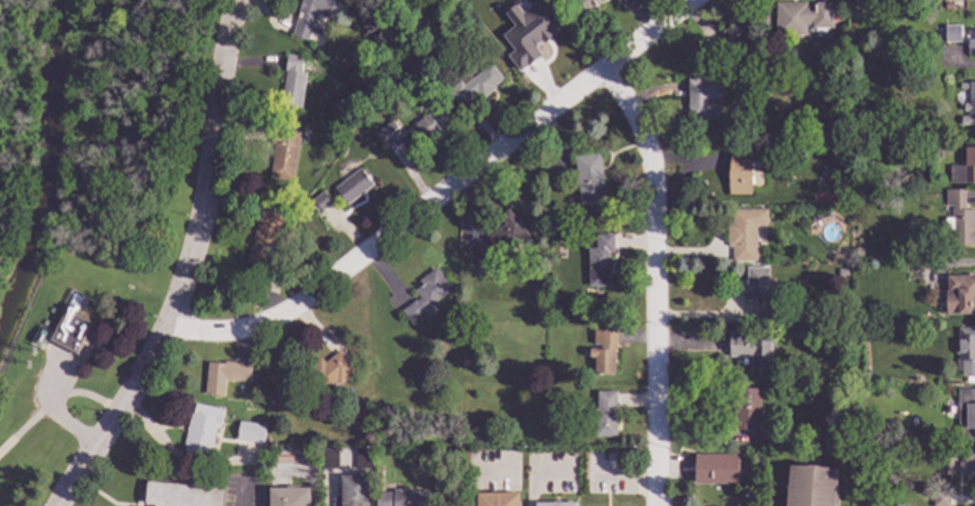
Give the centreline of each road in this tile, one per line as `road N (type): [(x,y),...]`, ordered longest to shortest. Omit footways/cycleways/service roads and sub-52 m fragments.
road 1 (residential): [(689,0),(279,312),(230,329),(169,323)]
road 2 (residential): [(657,505),(652,178),(641,131),(603,66)]
road 3 (residential): [(237,0),(189,262),(169,323),(122,408)]

